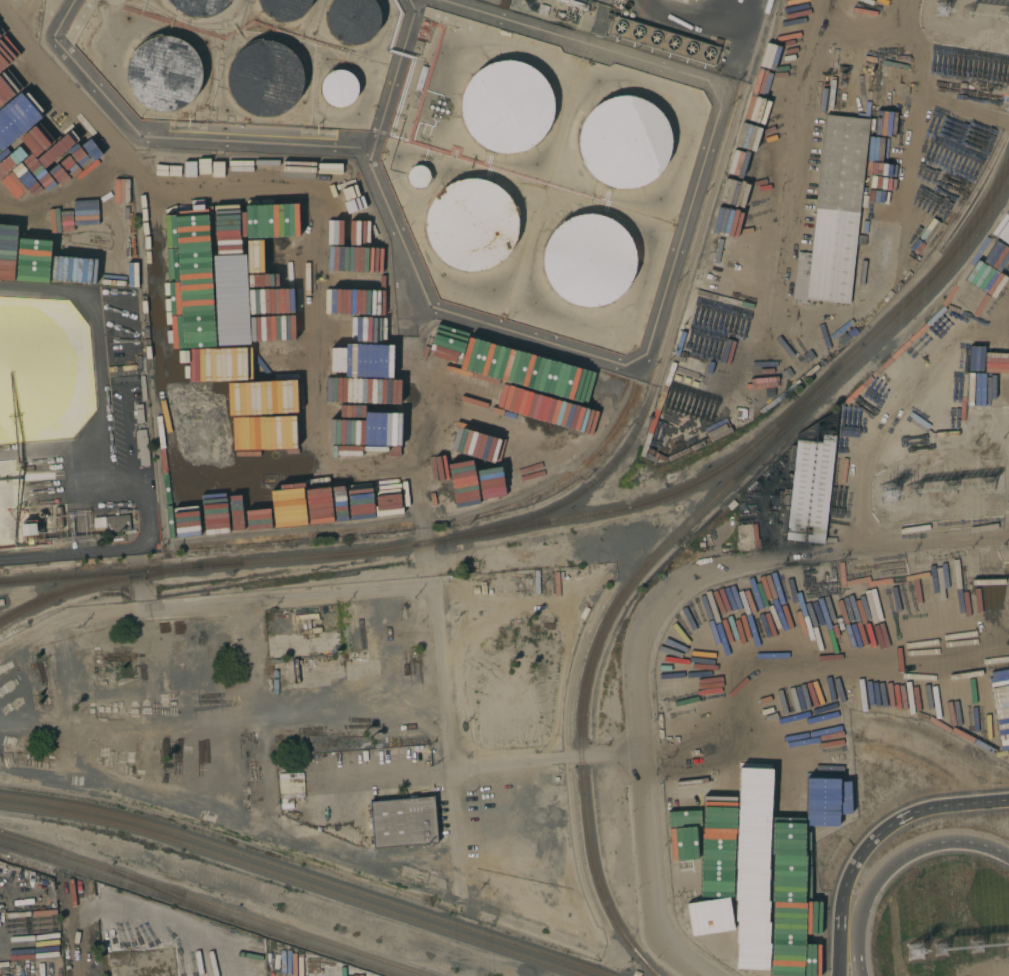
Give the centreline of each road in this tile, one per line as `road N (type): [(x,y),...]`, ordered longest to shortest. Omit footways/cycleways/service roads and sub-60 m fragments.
road 1 (residential): [(698,975),(658,940),(635,648),(666,596),(733,566),(1008,535)]
road 2 (residential): [(0,771),(173,809),(459,908)]
road 3 (residential): [(0,650),(70,613),(438,590)]
road 4 (residential): [(459,908),(438,590)]
road 5 (residential): [(249,599),(276,849)]
road 6 (motorway): [(861,968),(864,901),(905,854),(952,841),(1008,858)]
road 7 (residential): [(453,770),(644,753)]
road 8 (residential): [(70,613),(80,784)]
road 9 (motorway): [(863,850),(842,895),(839,975)]

